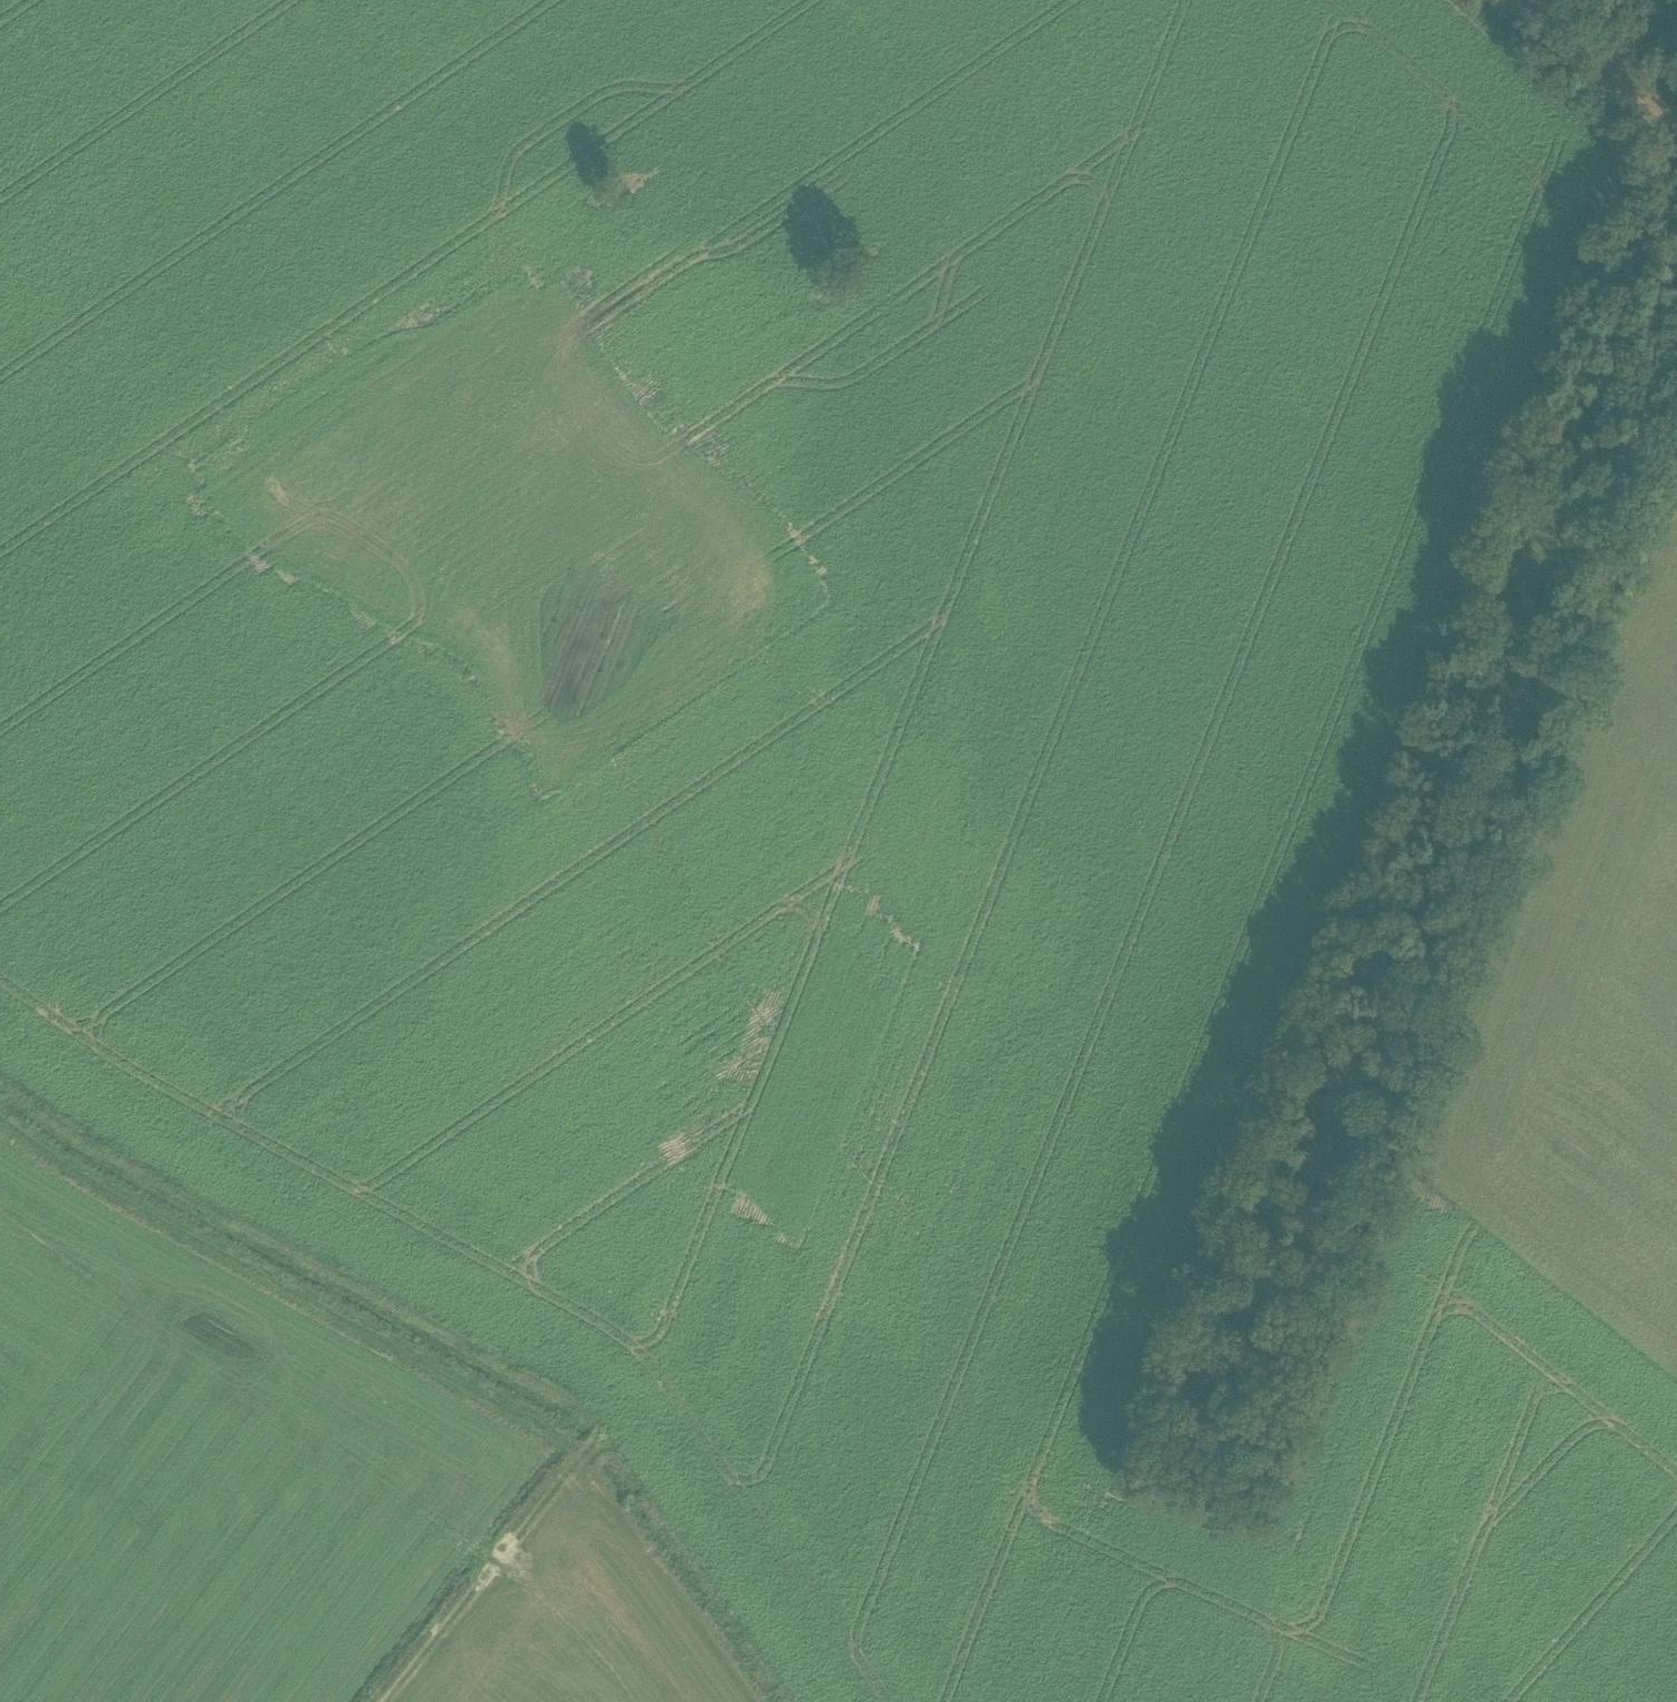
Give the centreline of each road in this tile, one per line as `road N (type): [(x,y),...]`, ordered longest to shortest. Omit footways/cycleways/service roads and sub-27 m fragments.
road 1 (track): [(1676,128),(1535,0)]

